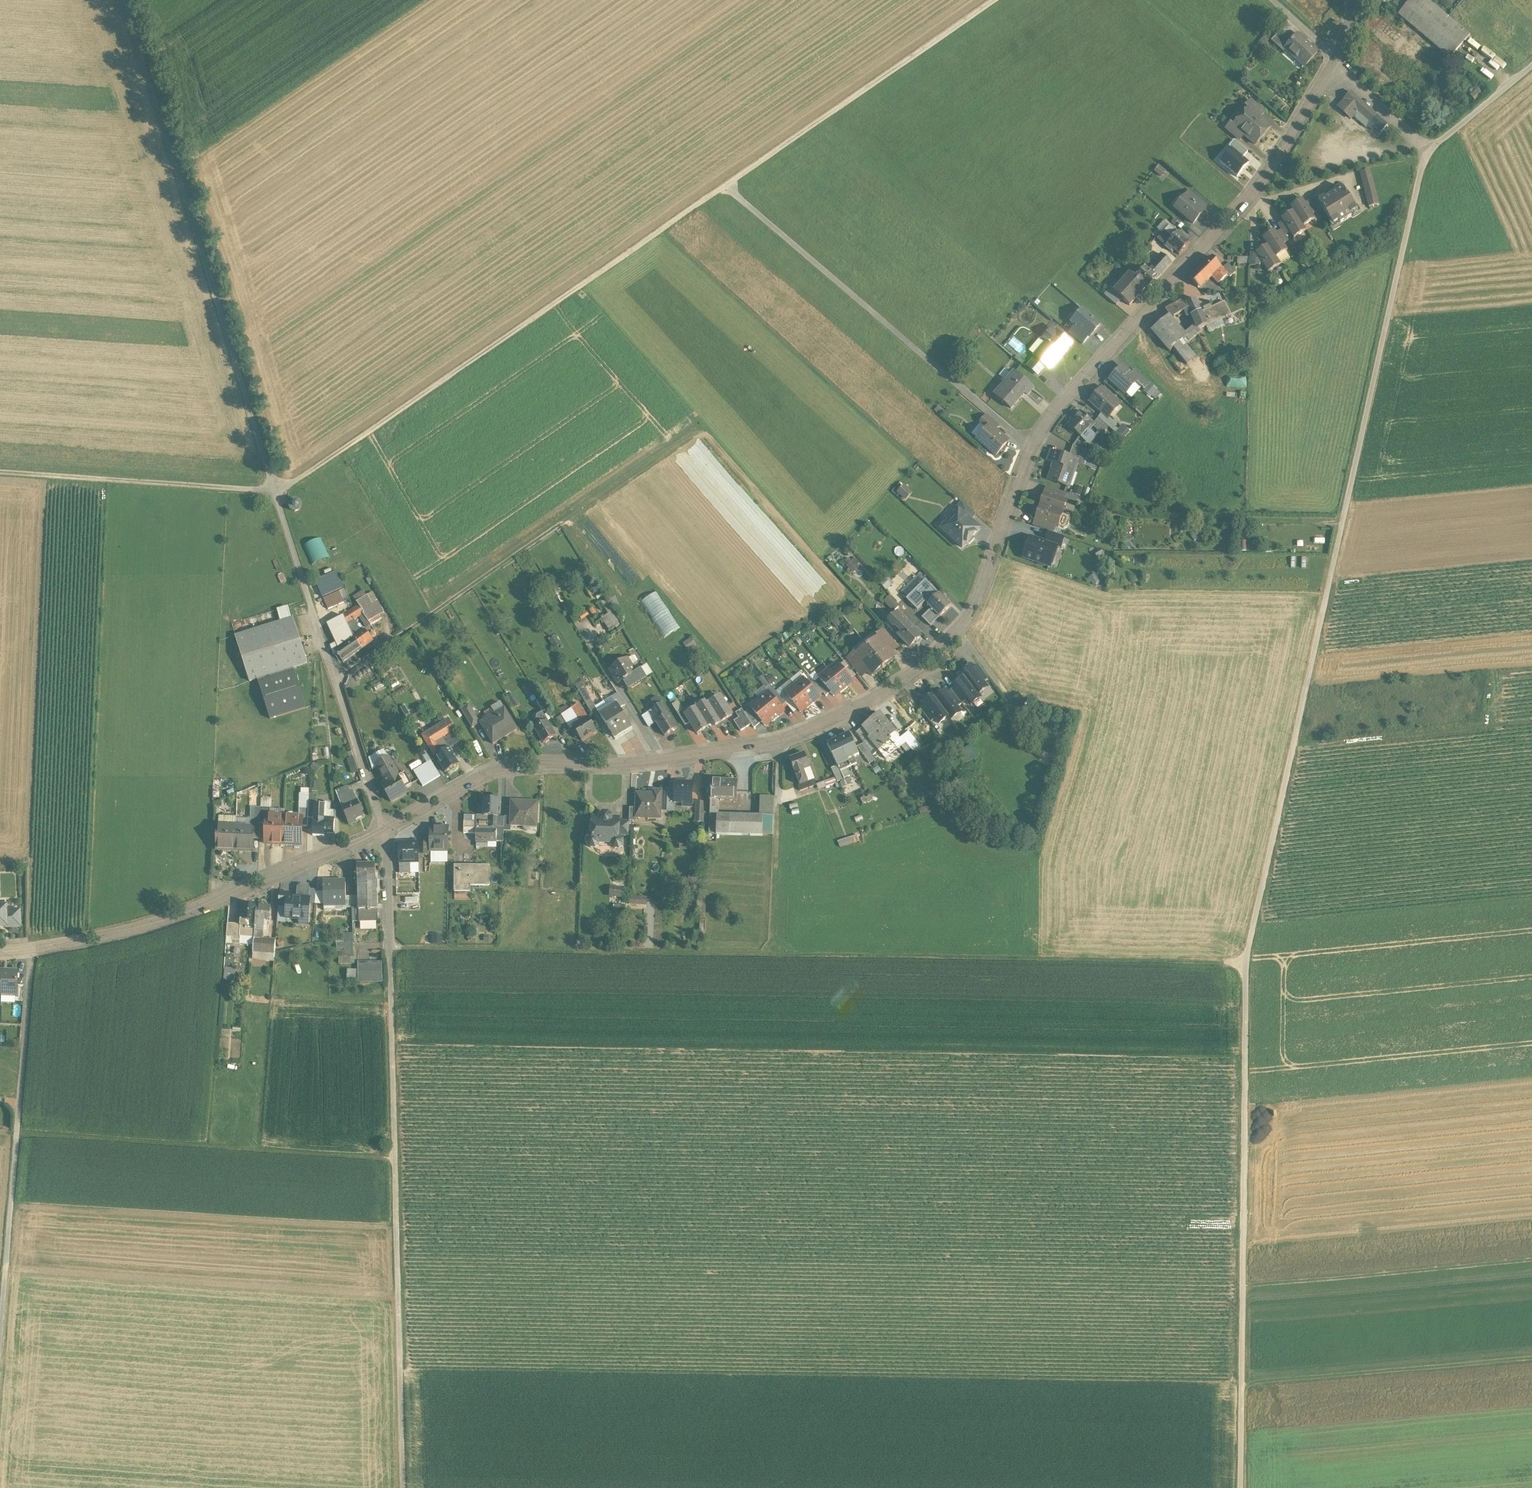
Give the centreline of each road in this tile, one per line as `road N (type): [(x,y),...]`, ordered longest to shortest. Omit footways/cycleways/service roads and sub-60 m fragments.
road 1 (residential): [(0,950),(67,945),(172,917),(368,838),(501,768),(630,765),(780,739),(848,712),(916,671),(972,613),(1038,436),(1253,193),(1337,57),(1354,0)]
road 2 (track): [(1240,1487),(1246,961),(1432,151)]
road 3 (track): [(275,492),(993,0)]
road 4 (track): [(1246,961),(391,948)]
road 5 (track): [(404,1487),(390,946)]
road 6 (track): [(275,492),(124,0)]
road 7 (track): [(390,946),(387,840),(275,492)]
road 8 (track): [(1032,447),(726,185)]
road 9 (track): [(0,1346),(32,948)]
road 10 (track): [(394,1158),(16,1134)]
road 11 (track): [(704,424),(397,639)]
road 12 (track): [(275,492),(0,472)]
road 13 (track): [(770,959),(776,804)]
road 14 (track): [(1432,151),(1333,62)]
road 15 (track): [(1531,66),(1432,151)]

